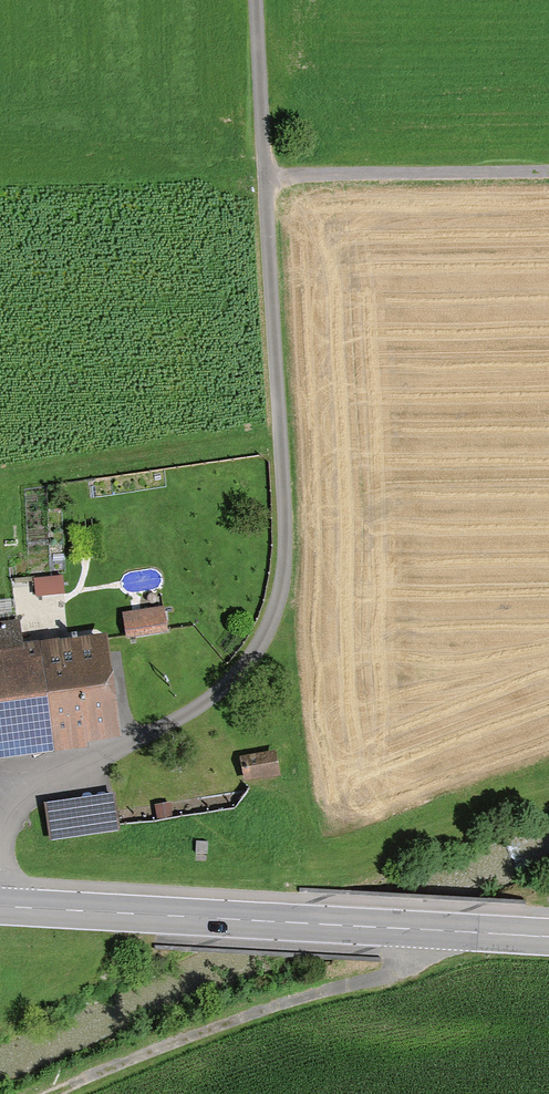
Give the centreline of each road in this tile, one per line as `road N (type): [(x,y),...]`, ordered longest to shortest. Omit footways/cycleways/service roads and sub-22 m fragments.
road 1 (residential): [(264,0),(287,571),(275,624),(249,671),(207,711),(143,747),(20,798),(6,819),(0,863)]
road 2 (primary): [(0,906),(548,939)]
road 3 (track): [(63,1093),(479,935)]
road 4 (track): [(548,179),(268,187)]

